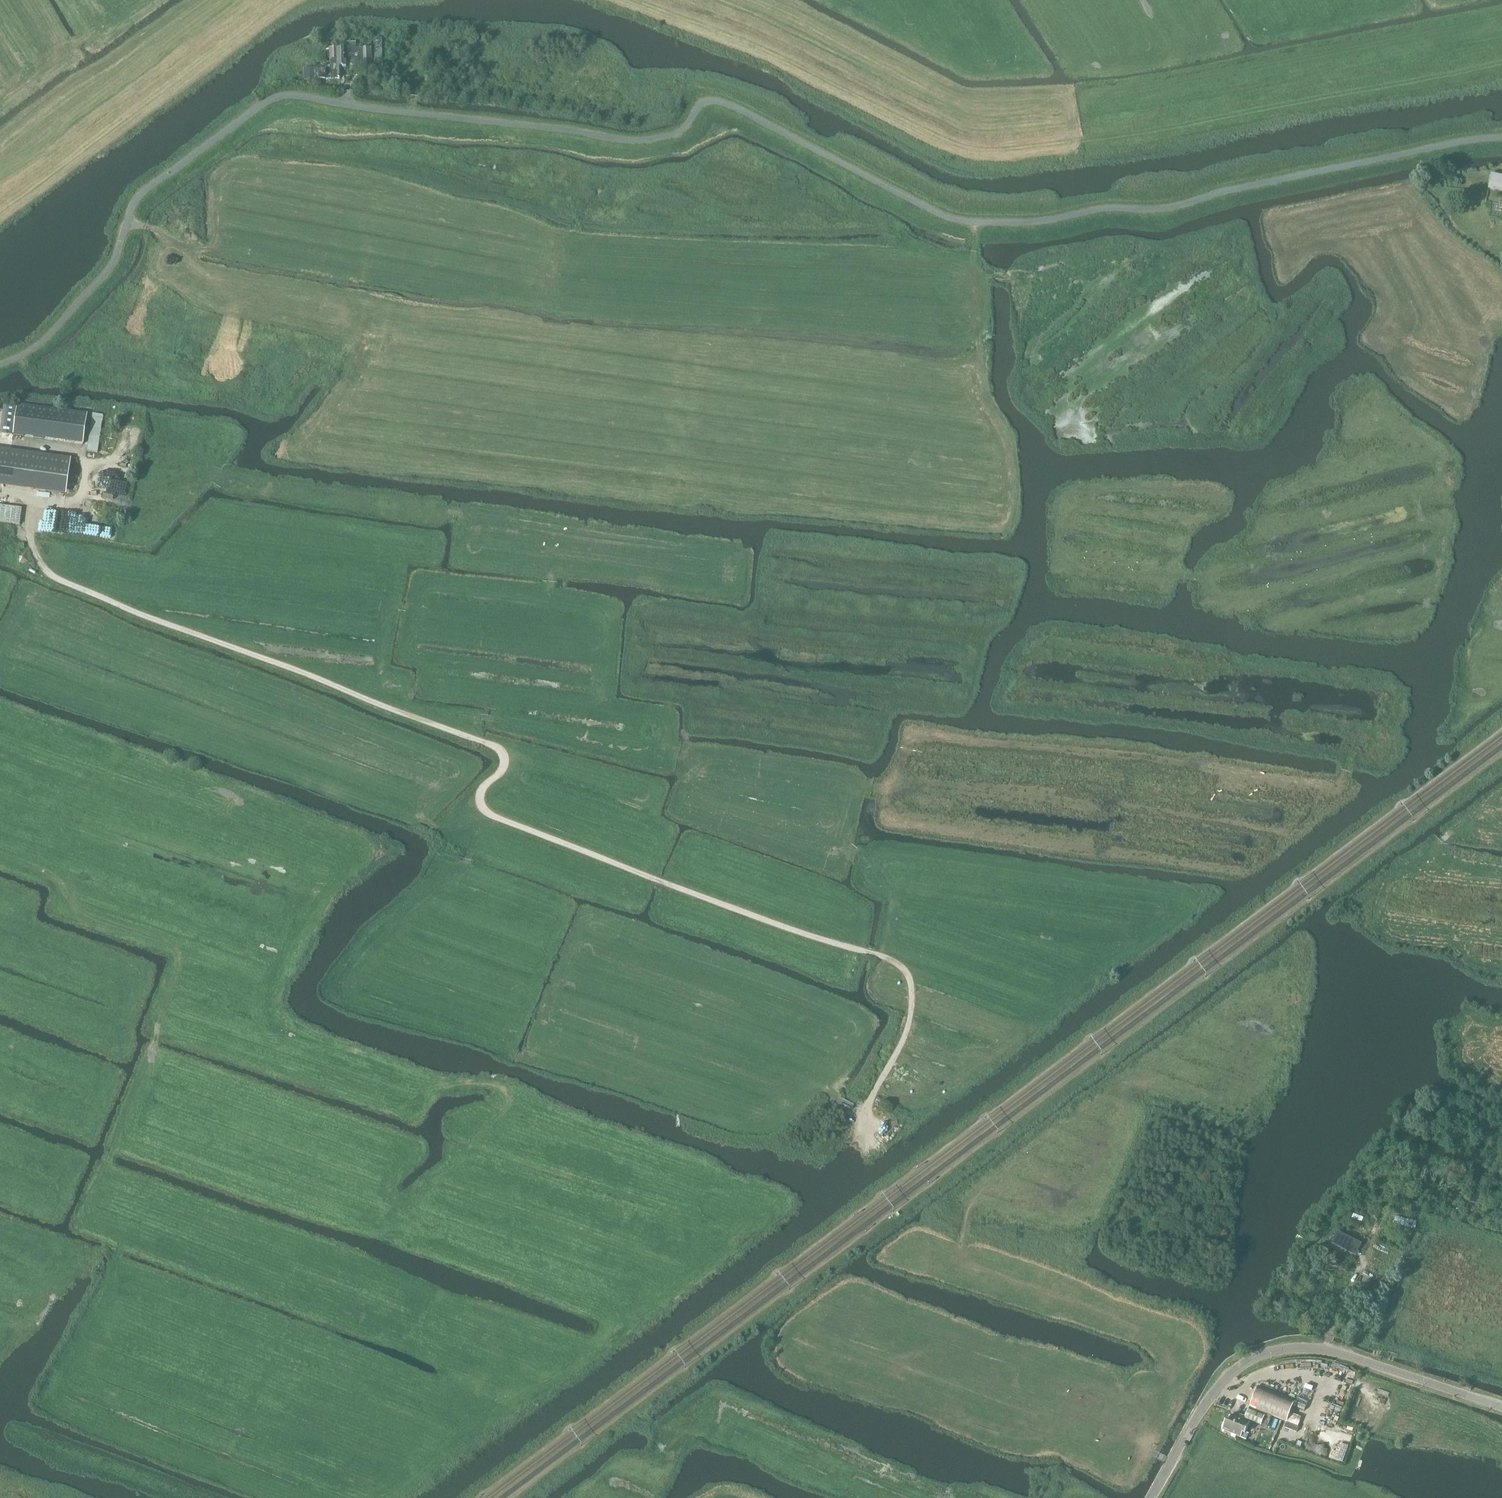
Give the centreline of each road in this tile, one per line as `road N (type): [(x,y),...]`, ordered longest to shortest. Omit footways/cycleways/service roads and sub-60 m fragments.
road 1 (track): [(0,493),(36,497),(33,550),(66,583),(503,751),(501,771),(479,796),(489,813),(903,967),(912,1001),(908,1027),(867,1105),(862,1143)]
road 2 (tertiary): [(1152,1497),(1218,1385),(1282,1348),(1325,1349),(1501,1407)]
road 3 (track): [(1325,1349),(1334,1312),(1392,1198)]

